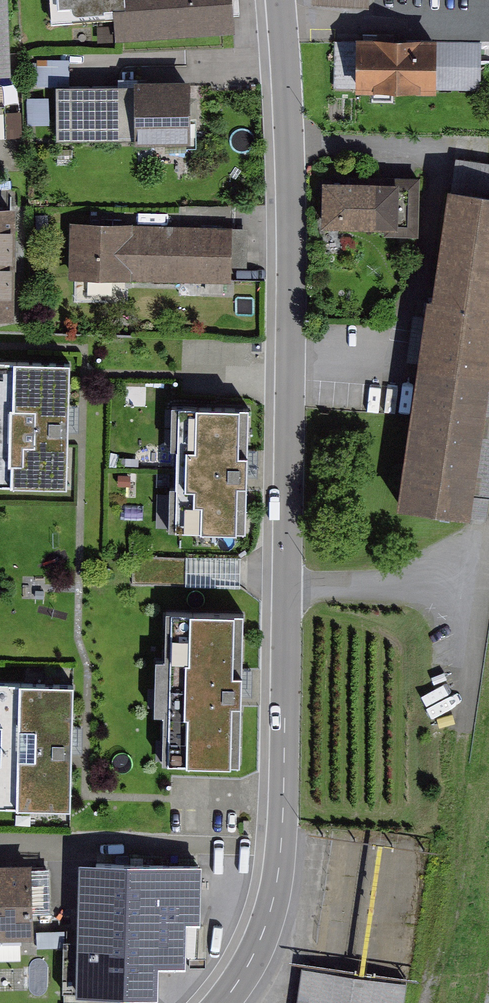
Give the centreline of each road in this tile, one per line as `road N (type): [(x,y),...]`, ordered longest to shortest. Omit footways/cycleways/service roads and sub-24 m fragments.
road 1 (residential): [(280,0),(295,220),(288,872),(263,955),(226,1002)]

